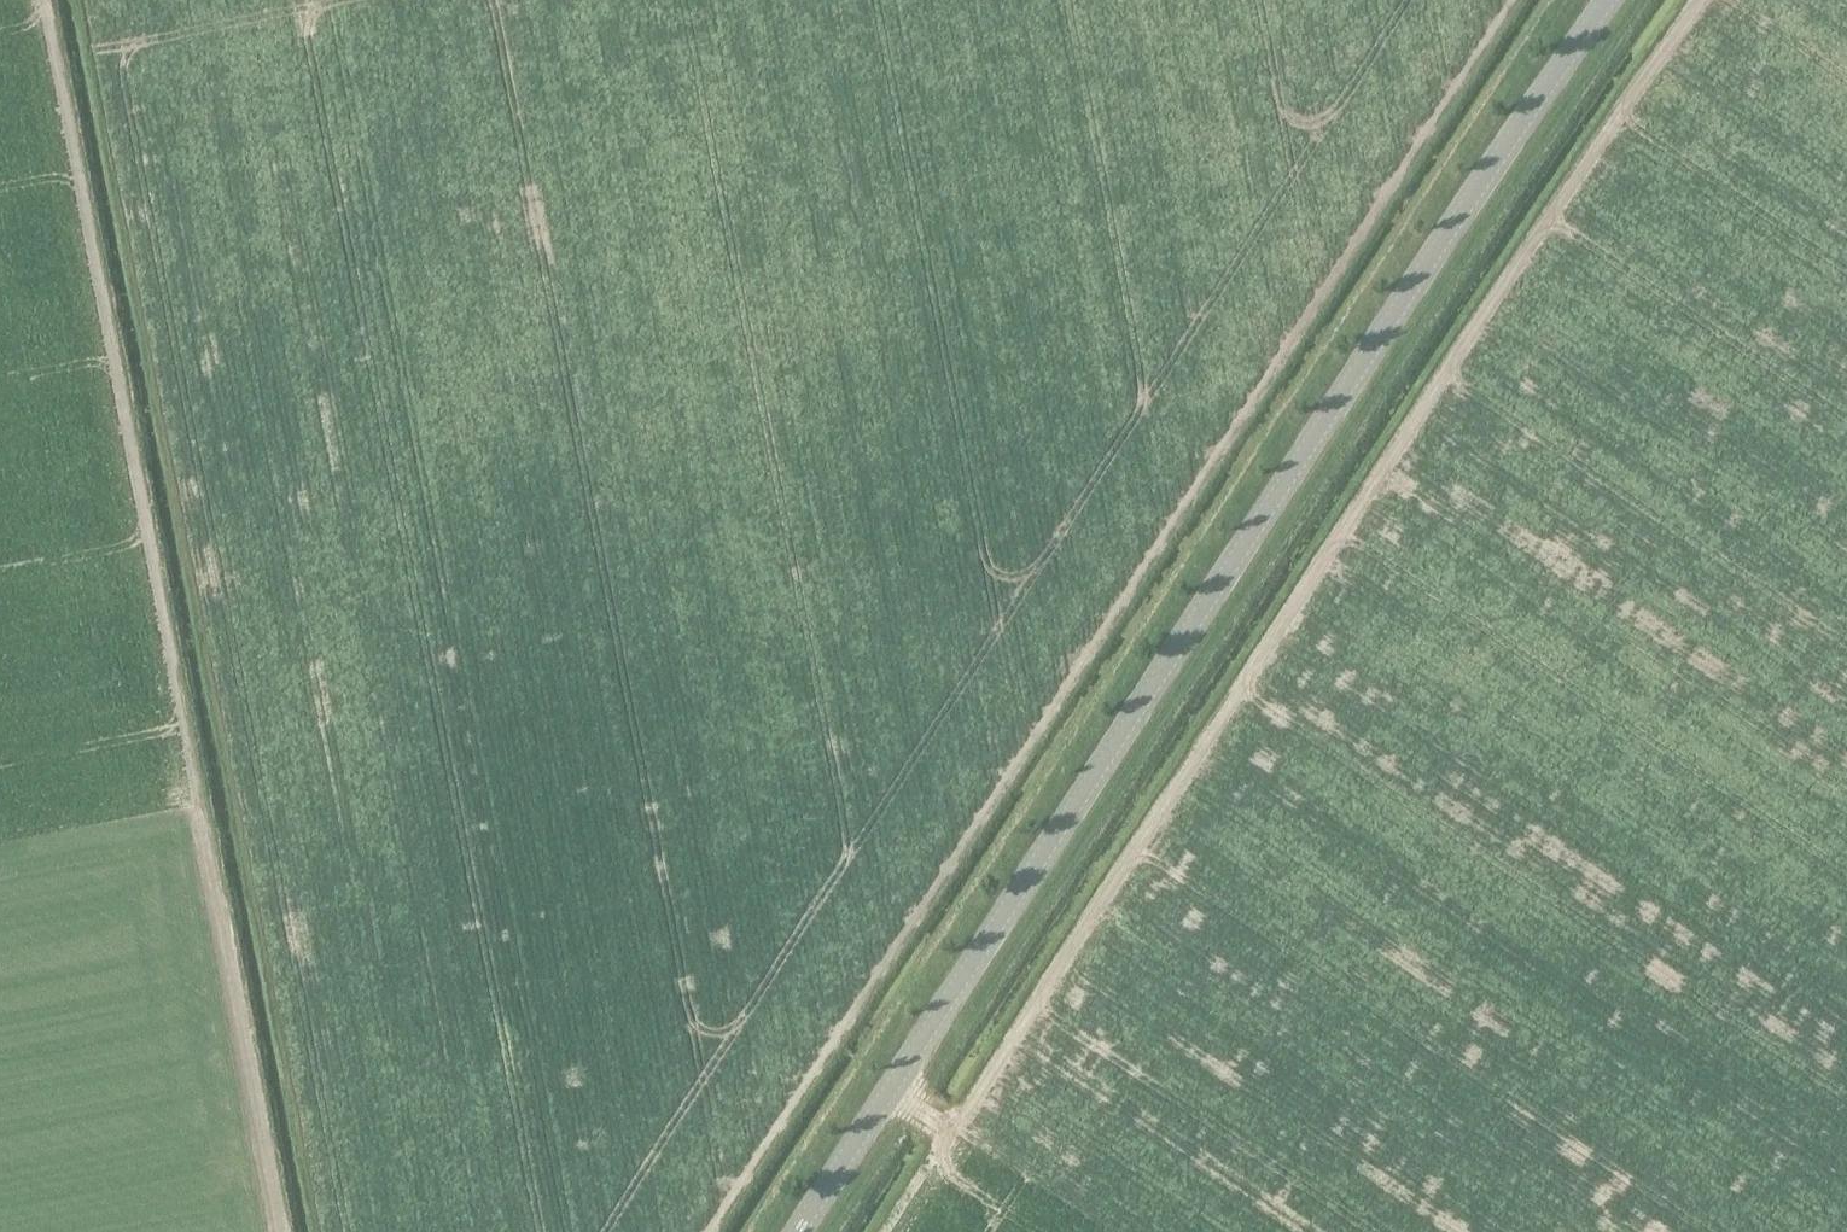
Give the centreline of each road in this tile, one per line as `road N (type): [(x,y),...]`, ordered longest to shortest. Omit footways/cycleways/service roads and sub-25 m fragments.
road 1 (tertiary): [(798,1231),(1608,0)]

